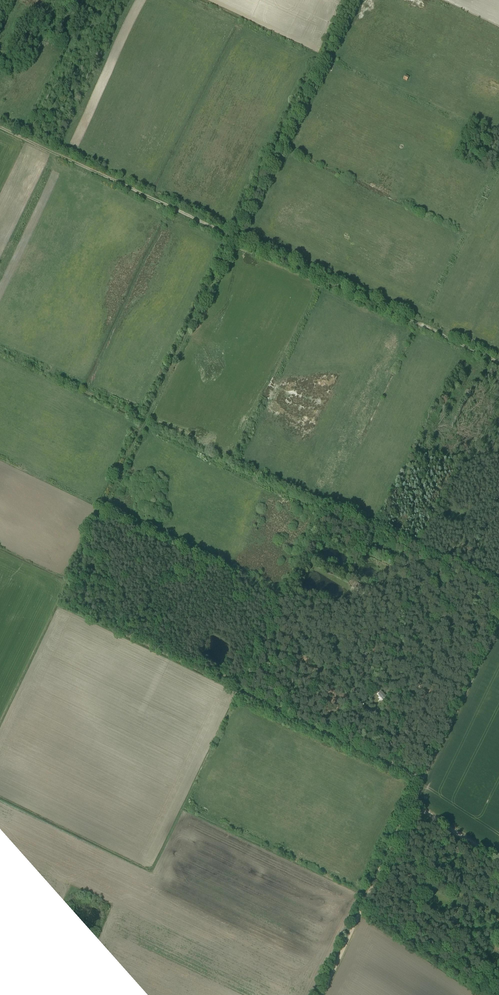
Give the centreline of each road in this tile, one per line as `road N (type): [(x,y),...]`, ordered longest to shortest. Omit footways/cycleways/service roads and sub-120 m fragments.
road 1 (track): [(498,363),(0,127)]
road 2 (track): [(235,237),(102,510)]
road 3 (track): [(397,599),(333,734),(425,776)]
road 4 (track): [(321,994),(425,776)]
road 5 (track): [(425,776),(498,623)]

